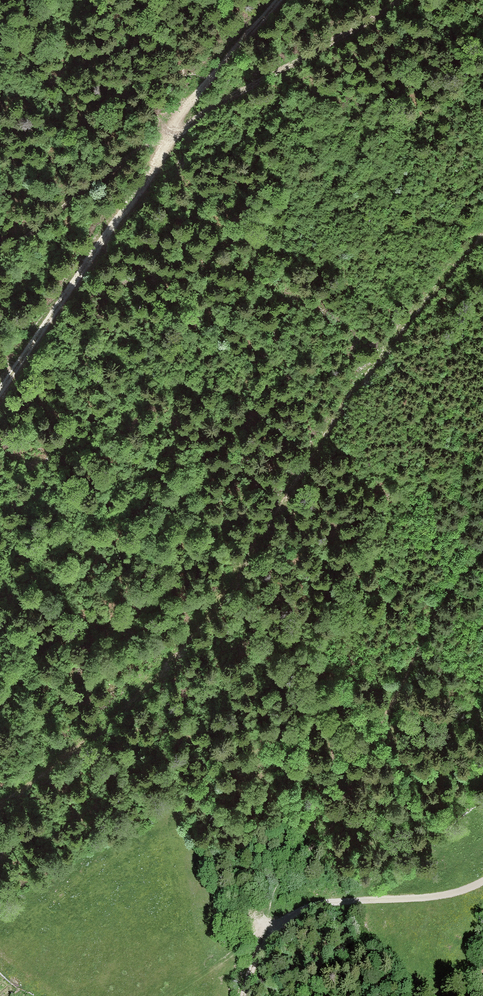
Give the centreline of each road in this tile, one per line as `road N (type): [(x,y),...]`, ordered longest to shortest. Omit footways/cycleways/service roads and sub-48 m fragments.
road 1 (track): [(0,802),(48,772),(205,613),(482,233)]
road 2 (track): [(0,253),(178,124),(278,82),(399,0)]
road 3 (track): [(0,383),(178,124),(277,0)]
road 4 (track): [(482,885),(288,917),(267,931),(246,995)]

